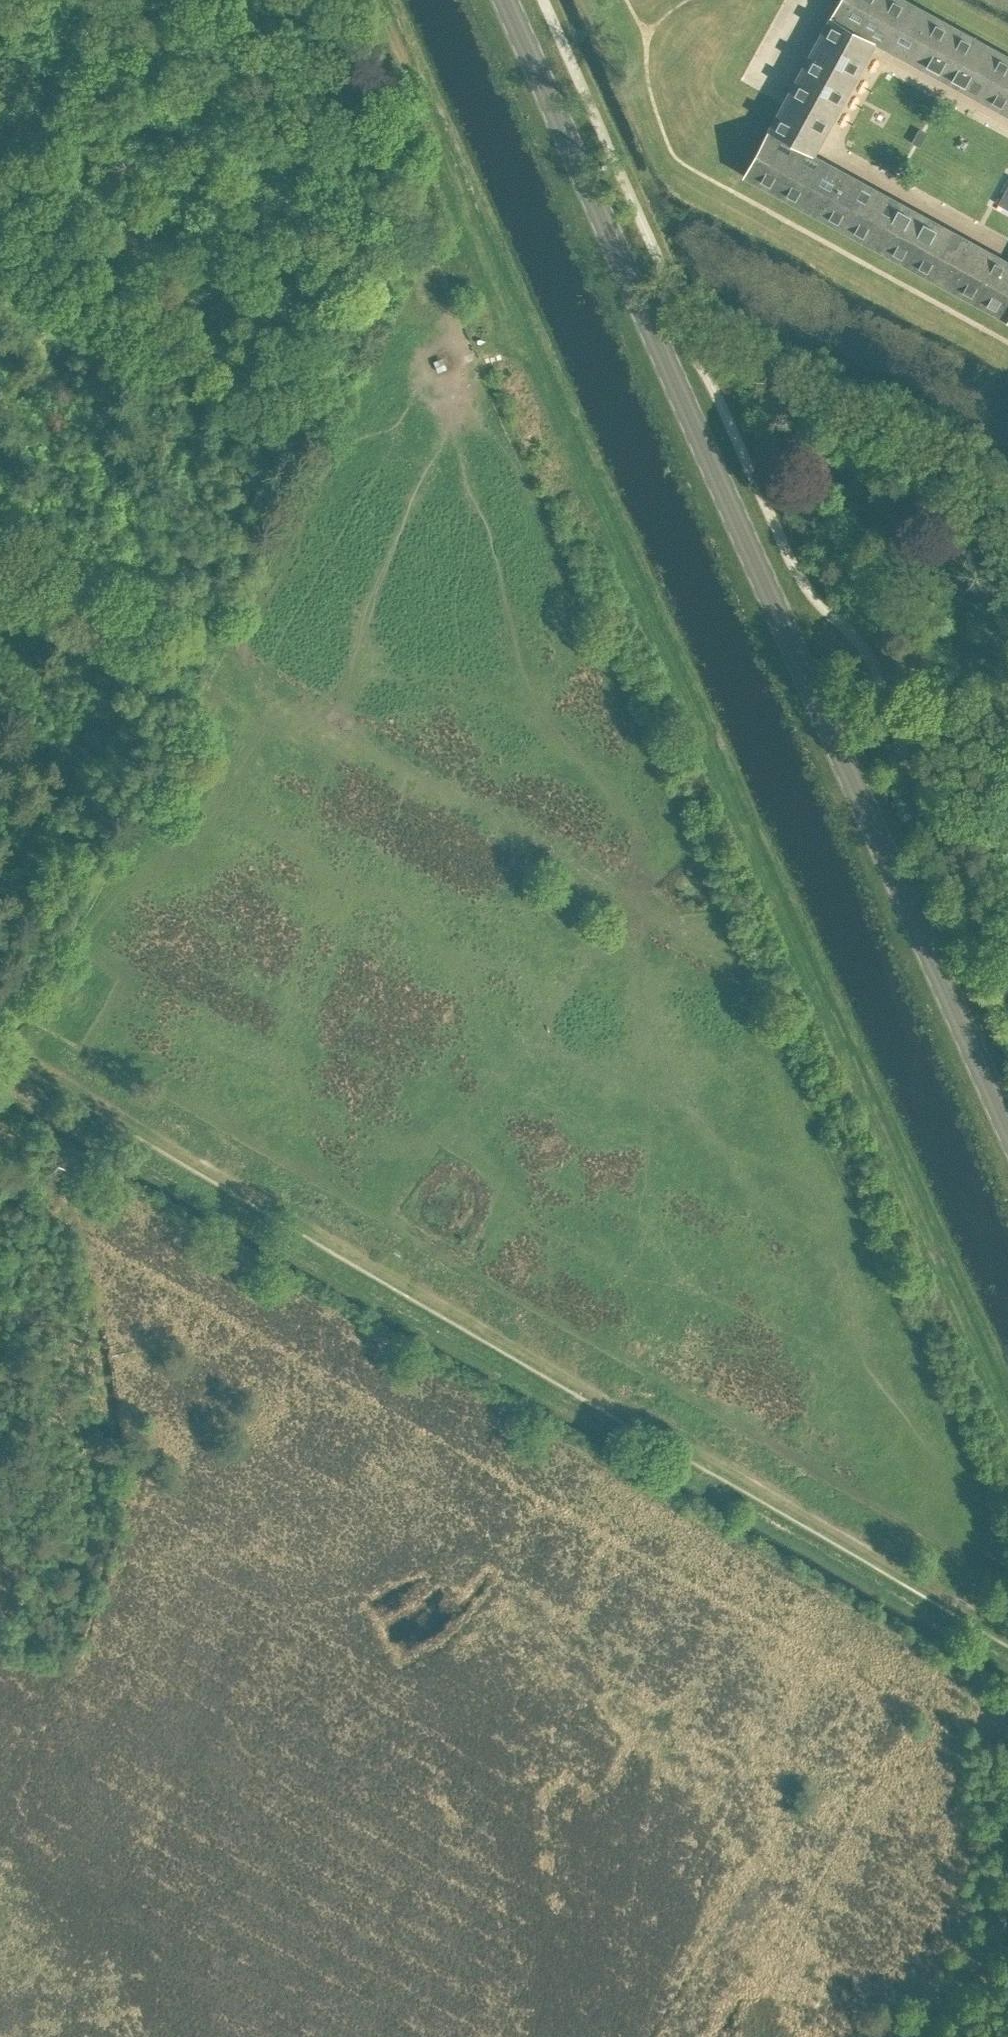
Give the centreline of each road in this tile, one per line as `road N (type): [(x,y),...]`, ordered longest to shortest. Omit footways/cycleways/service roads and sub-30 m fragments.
road 1 (track): [(378,0),(454,155),(1007,1402)]
road 2 (primary): [(1007,1126),(508,0)]
road 3 (track): [(1007,1632),(0,1038)]
road 4 (track): [(0,542),(199,652)]
road 5 (track): [(1007,1920),(893,2036)]

